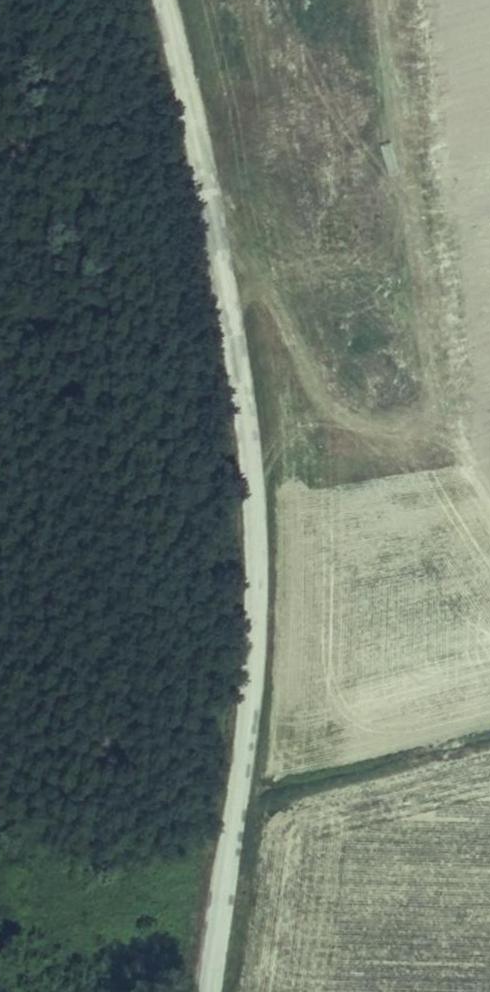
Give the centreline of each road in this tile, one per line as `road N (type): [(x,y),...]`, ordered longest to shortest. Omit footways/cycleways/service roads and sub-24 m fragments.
road 1 (tertiary): [(166,0),(245,398),(256,499),(249,712),(211,991)]

